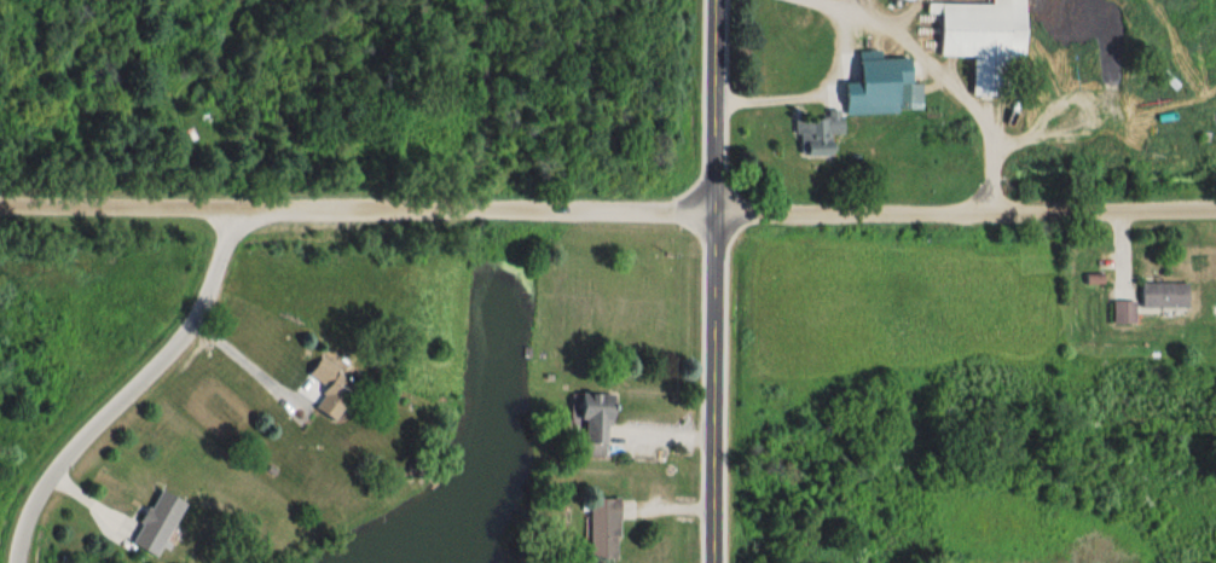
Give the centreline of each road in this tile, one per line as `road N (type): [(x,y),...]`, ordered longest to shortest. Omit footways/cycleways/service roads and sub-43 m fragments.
road 1 (residential): [(0,205),(1215,213)]
road 2 (tertiary): [(715,562),(719,0)]
road 3 (residential): [(18,562),(44,487),(198,319),(237,208)]

